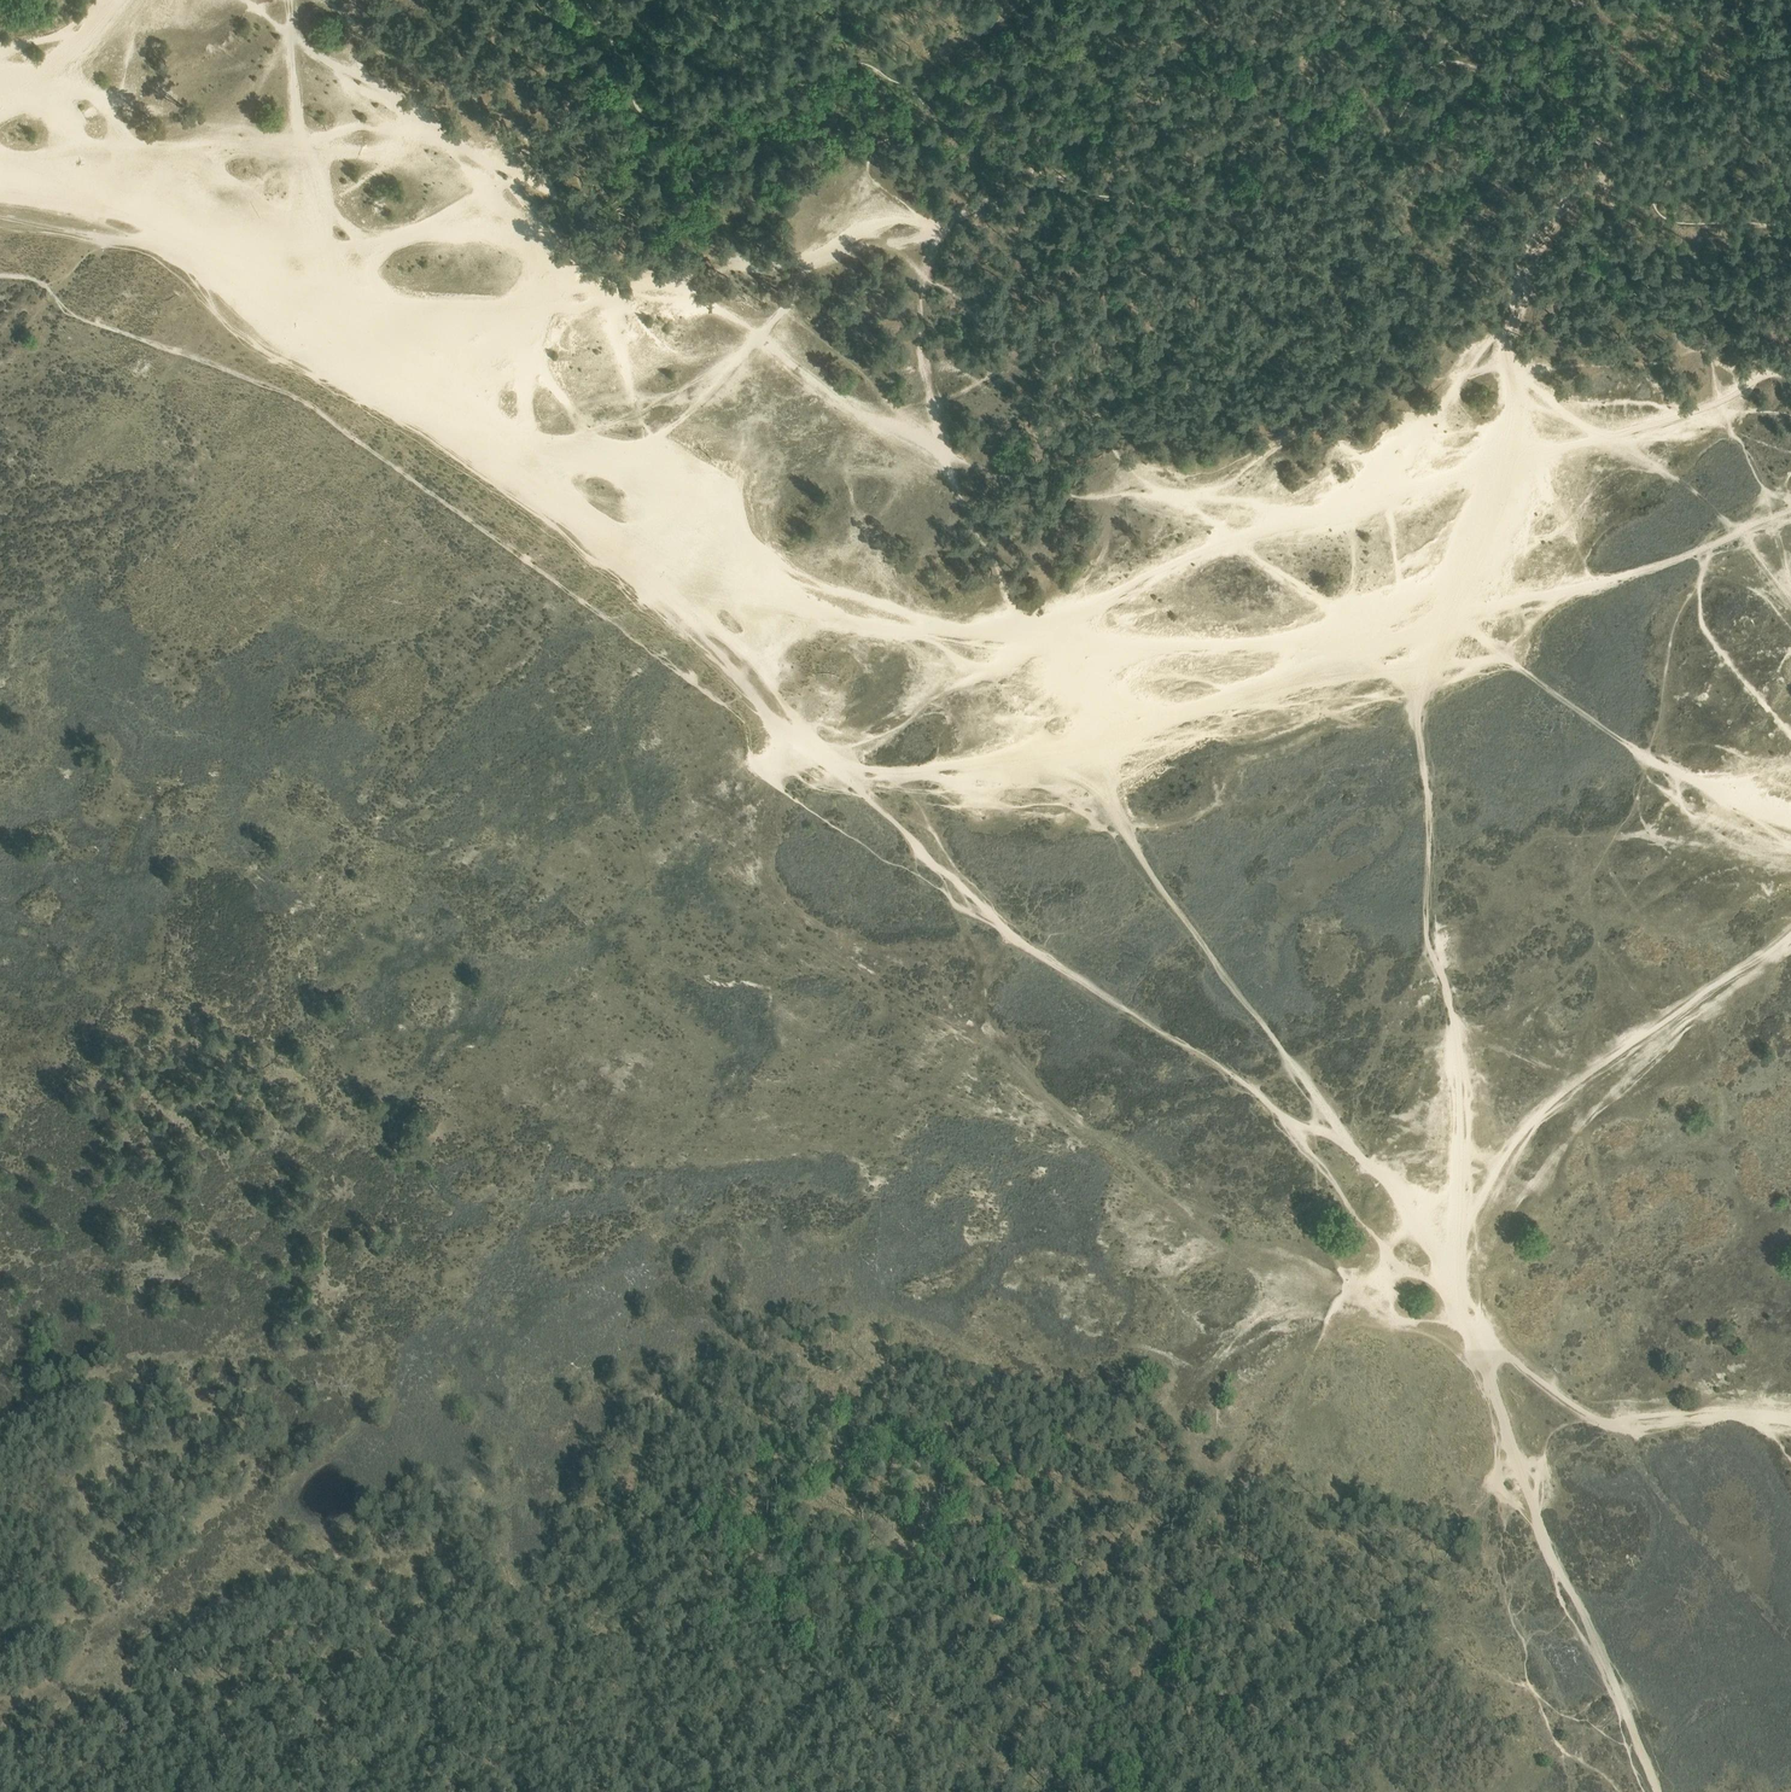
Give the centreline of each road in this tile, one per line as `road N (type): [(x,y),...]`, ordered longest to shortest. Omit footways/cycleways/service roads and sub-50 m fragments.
road 1 (track): [(1658,1791),(1581,1605),(1548,1552),(1477,1364),(1466,1302)]
road 2 (track): [(114,0),(73,59),(0,104)]

